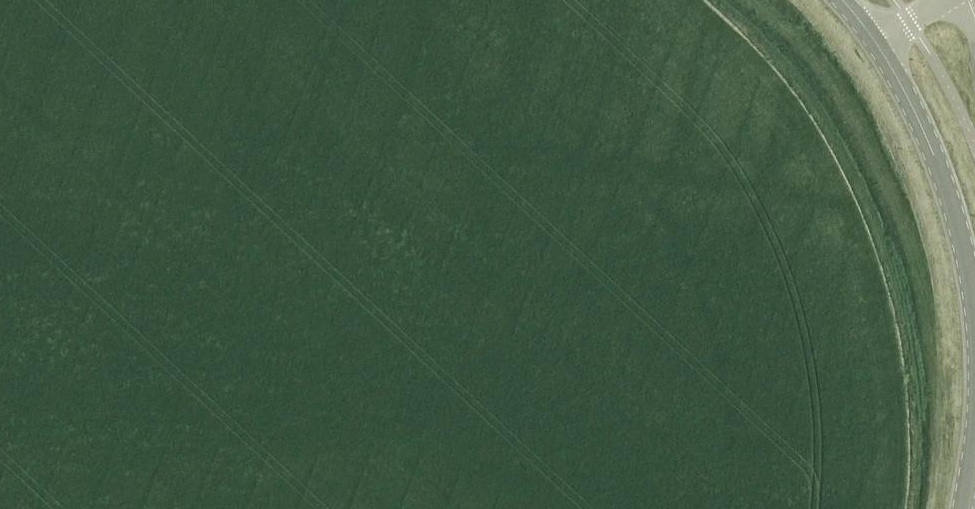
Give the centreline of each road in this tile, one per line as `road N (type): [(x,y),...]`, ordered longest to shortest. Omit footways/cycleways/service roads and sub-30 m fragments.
road 1 (secondary): [(974,416),(972,300),(949,206),(879,46)]

